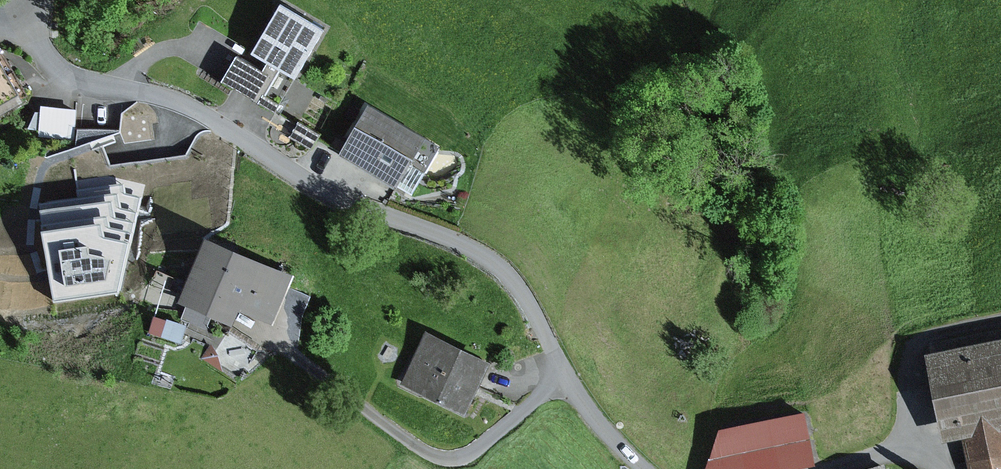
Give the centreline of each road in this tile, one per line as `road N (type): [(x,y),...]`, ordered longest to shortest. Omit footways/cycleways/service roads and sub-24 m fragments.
road 1 (unclassified): [(20,18),(59,72),(202,113),(338,200),(489,261),(527,300),(596,422),(642,468)]
road 2 (track): [(1000,323),(918,342),(909,360),(908,394)]

